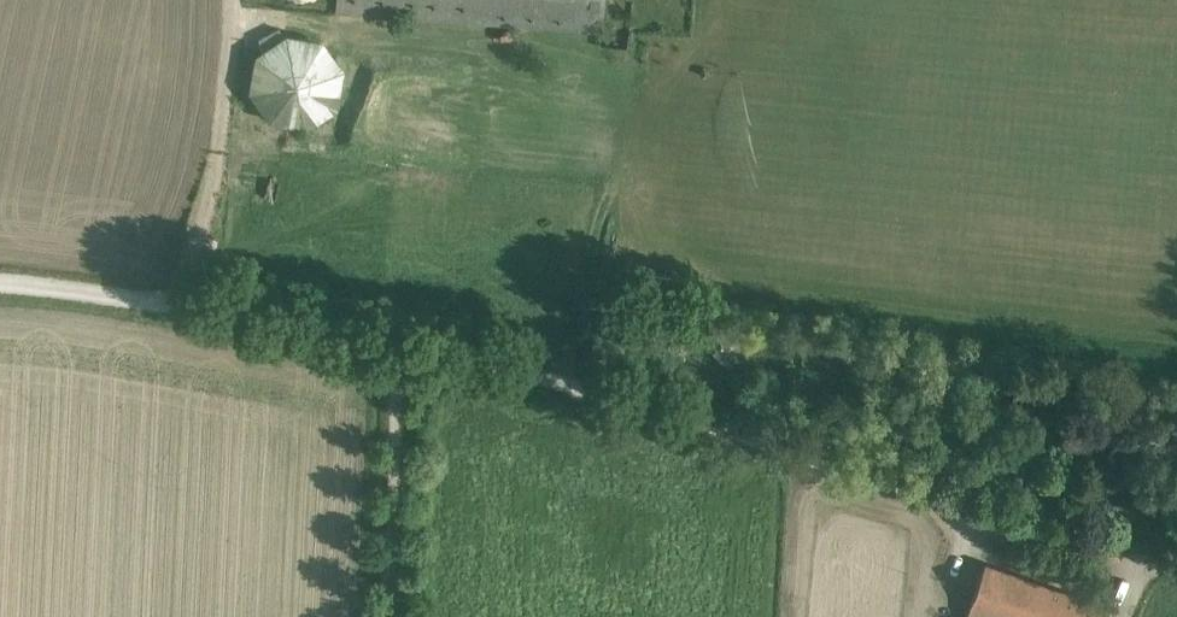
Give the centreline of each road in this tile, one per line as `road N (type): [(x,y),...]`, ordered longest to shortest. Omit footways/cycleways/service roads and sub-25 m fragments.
road 1 (track): [(904,483),(509,370),(175,305),(0,283)]
road 2 (residential): [(1176,560),(904,483)]
road 3 (track): [(400,351),(386,616)]

